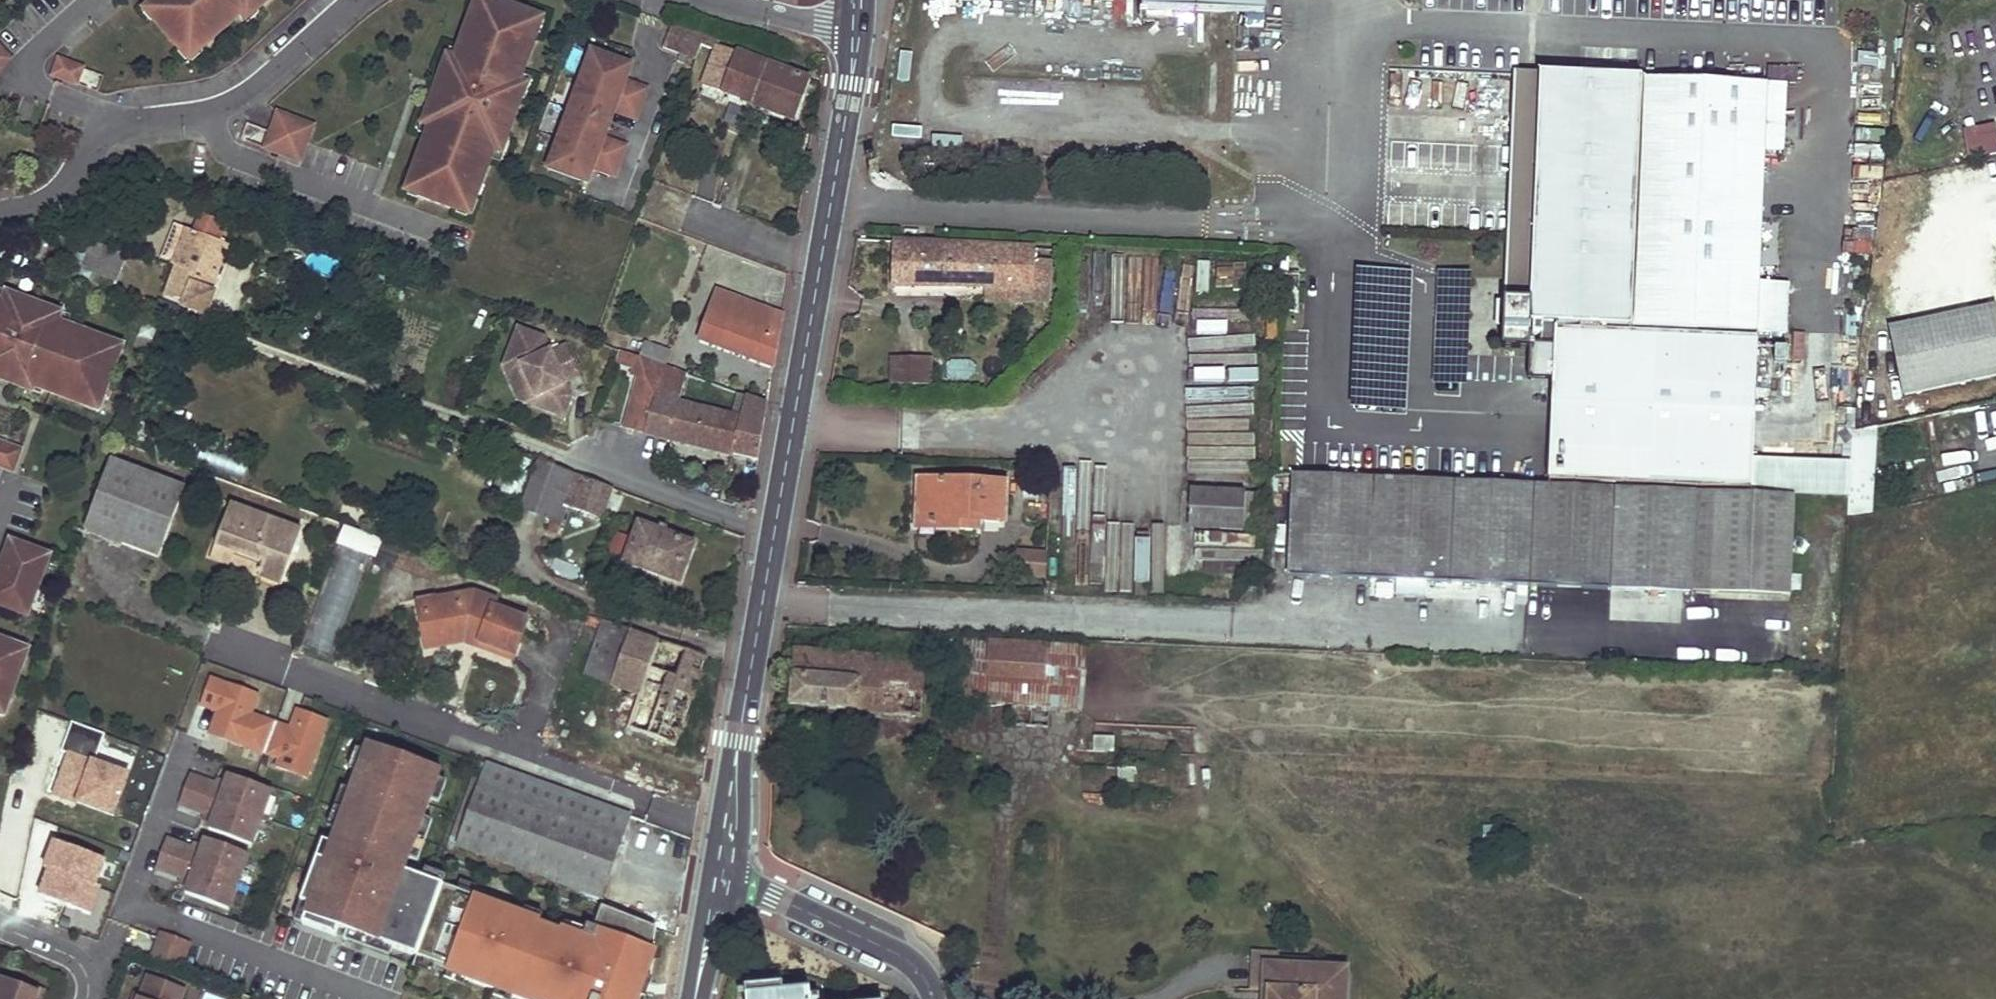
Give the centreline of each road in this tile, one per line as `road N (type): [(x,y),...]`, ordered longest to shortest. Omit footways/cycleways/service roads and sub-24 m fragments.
road 1 (secondary): [(722,881),(857,27)]
road 2 (residential): [(0,210),(49,204),(74,188),(114,129),(222,107),(352,0)]
road 3 (tertiary): [(934,998),(914,964),(892,951),(722,881)]
road 4 (residential): [(721,0),(857,27)]
road 5 (residential): [(87,998),(87,973),(69,954),(0,925)]
road 6 (secondary): [(696,998),(722,881)]

